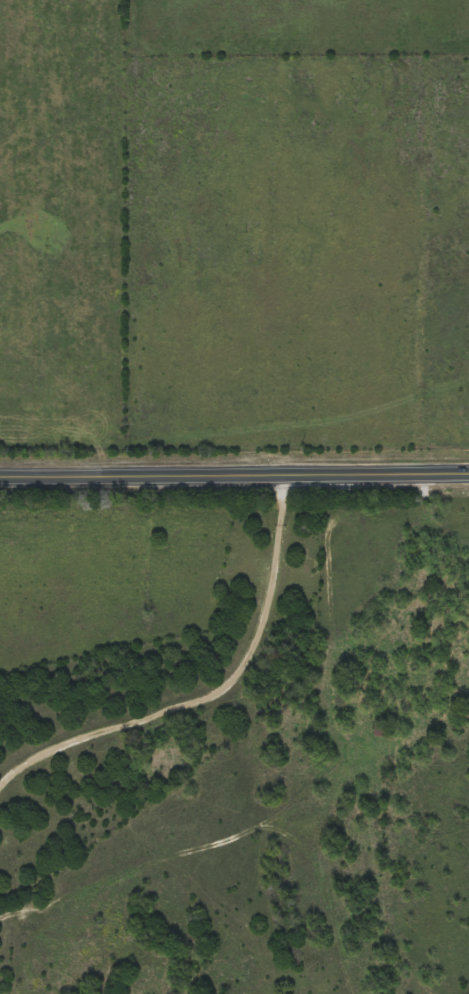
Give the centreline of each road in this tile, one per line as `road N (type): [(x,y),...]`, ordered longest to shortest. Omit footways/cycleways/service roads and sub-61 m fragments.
road 1 (track): [(0,779),(51,748),(211,695),(233,673),(250,648),(273,570),(277,471)]
road 2 (secondary): [(0,482),(468,471)]
road 3 (residential): [(383,469),(416,805),(468,891)]

